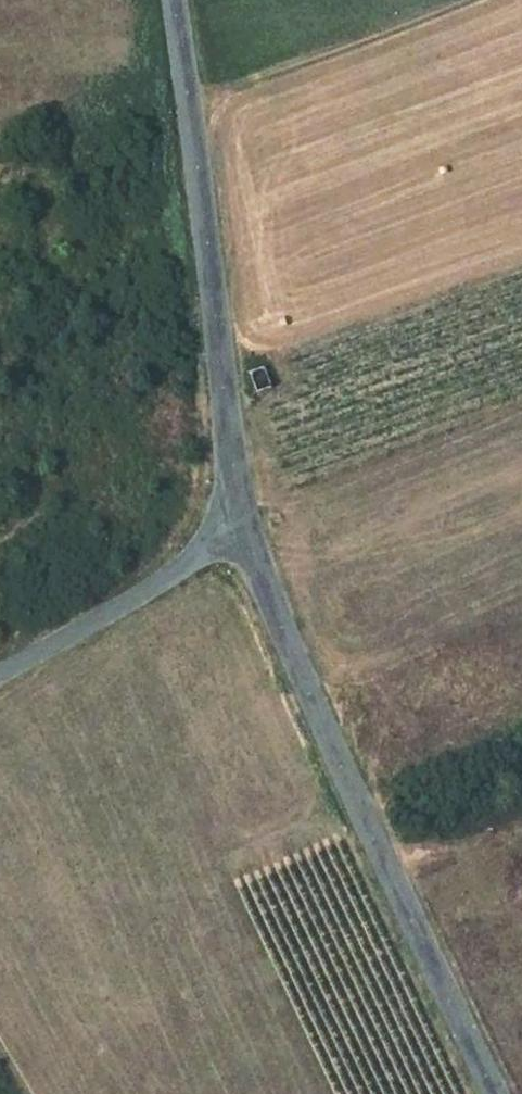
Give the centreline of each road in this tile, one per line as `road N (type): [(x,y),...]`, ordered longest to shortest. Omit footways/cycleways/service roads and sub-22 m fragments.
road 1 (tertiary): [(242,522),(503,1093)]
road 2 (tertiary): [(173,0),(242,522)]
road 3 (track): [(521,408),(242,522)]
road 4 (residential): [(0,677),(144,596),(242,522)]
road 5 (track): [(189,100),(444,0)]

